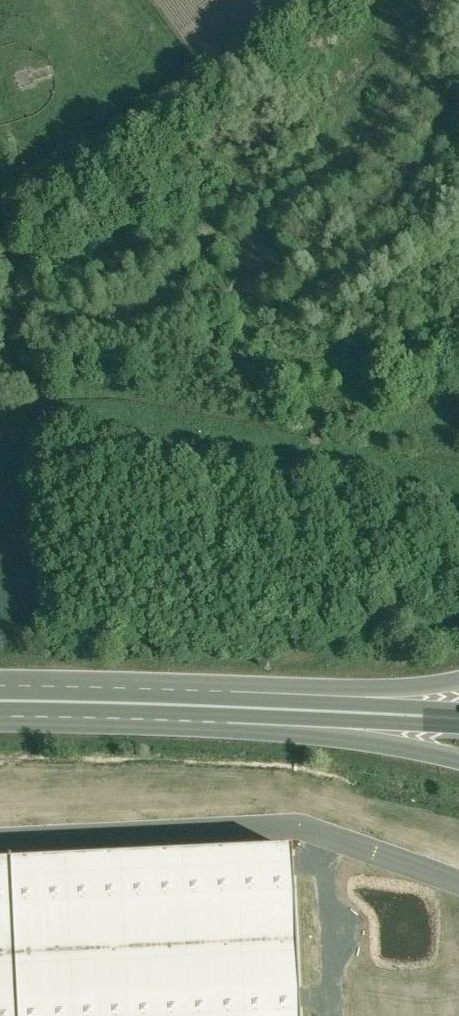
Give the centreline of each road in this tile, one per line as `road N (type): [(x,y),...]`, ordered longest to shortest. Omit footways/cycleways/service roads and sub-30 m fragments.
road 1 (trunk): [(220,705),(458,760)]
road 2 (trunk): [(458,681),(220,705)]
road 3 (trunk): [(458,716),(220,705)]
road 4 (trunk): [(220,705),(0,701)]

